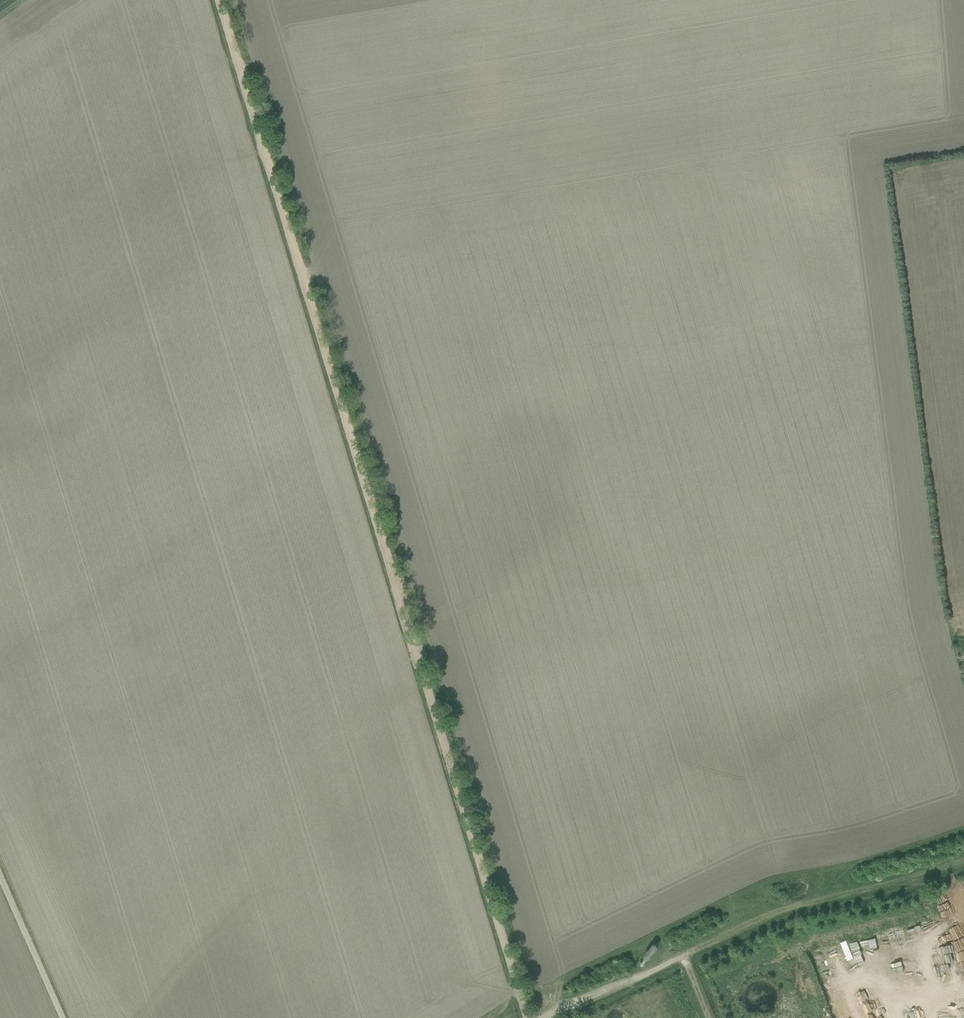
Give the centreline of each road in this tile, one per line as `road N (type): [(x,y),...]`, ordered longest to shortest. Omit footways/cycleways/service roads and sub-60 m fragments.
road 1 (track): [(219,0),(527,1017)]

